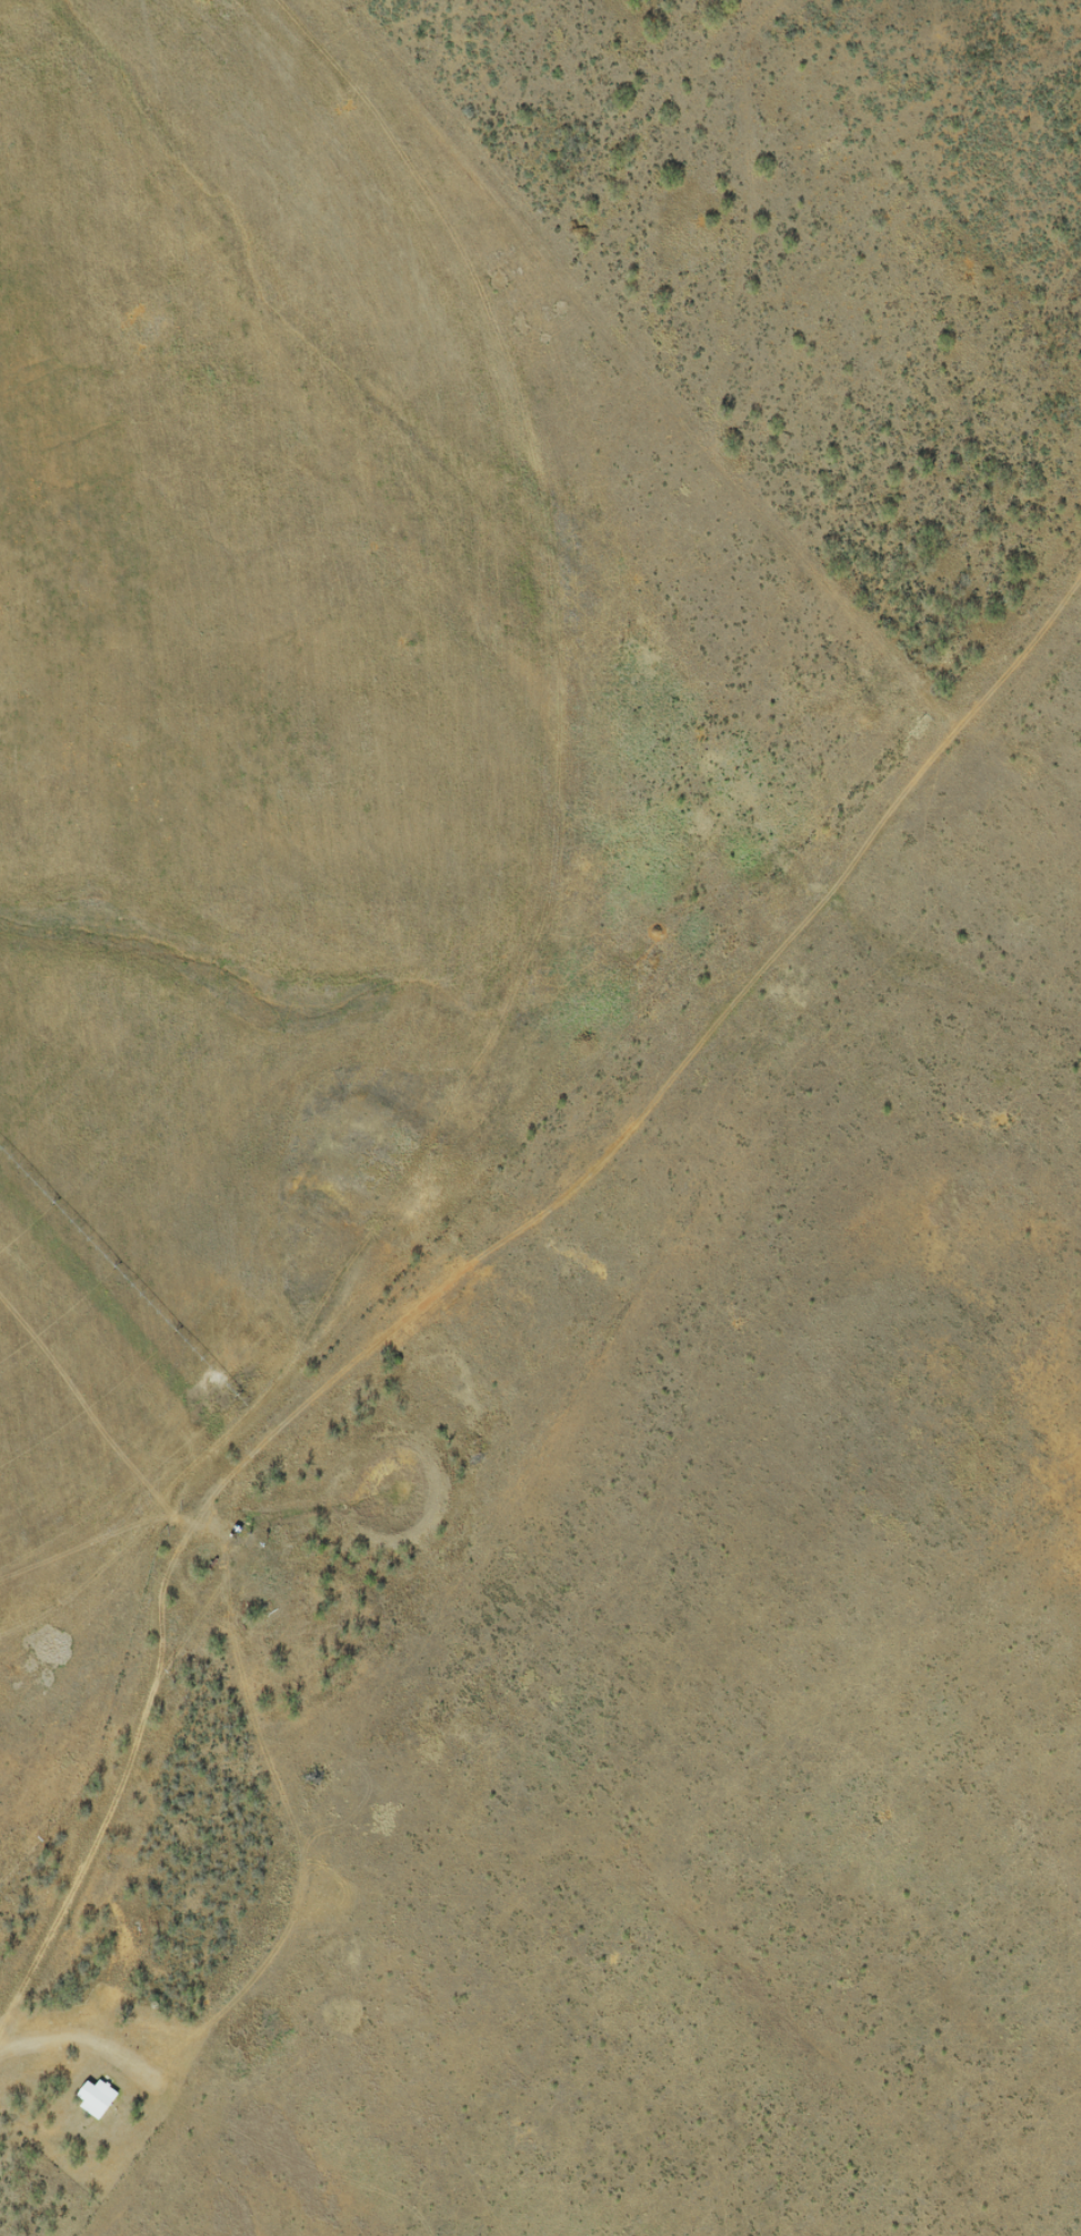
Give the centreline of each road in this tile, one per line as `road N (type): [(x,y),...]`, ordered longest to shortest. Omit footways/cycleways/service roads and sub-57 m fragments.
road 1 (residential): [(1080,1499),(1017,1417),(1007,1363),(833,1184),(790,1179)]
road 2 (track): [(202,1572),(262,1686),(343,1769)]

